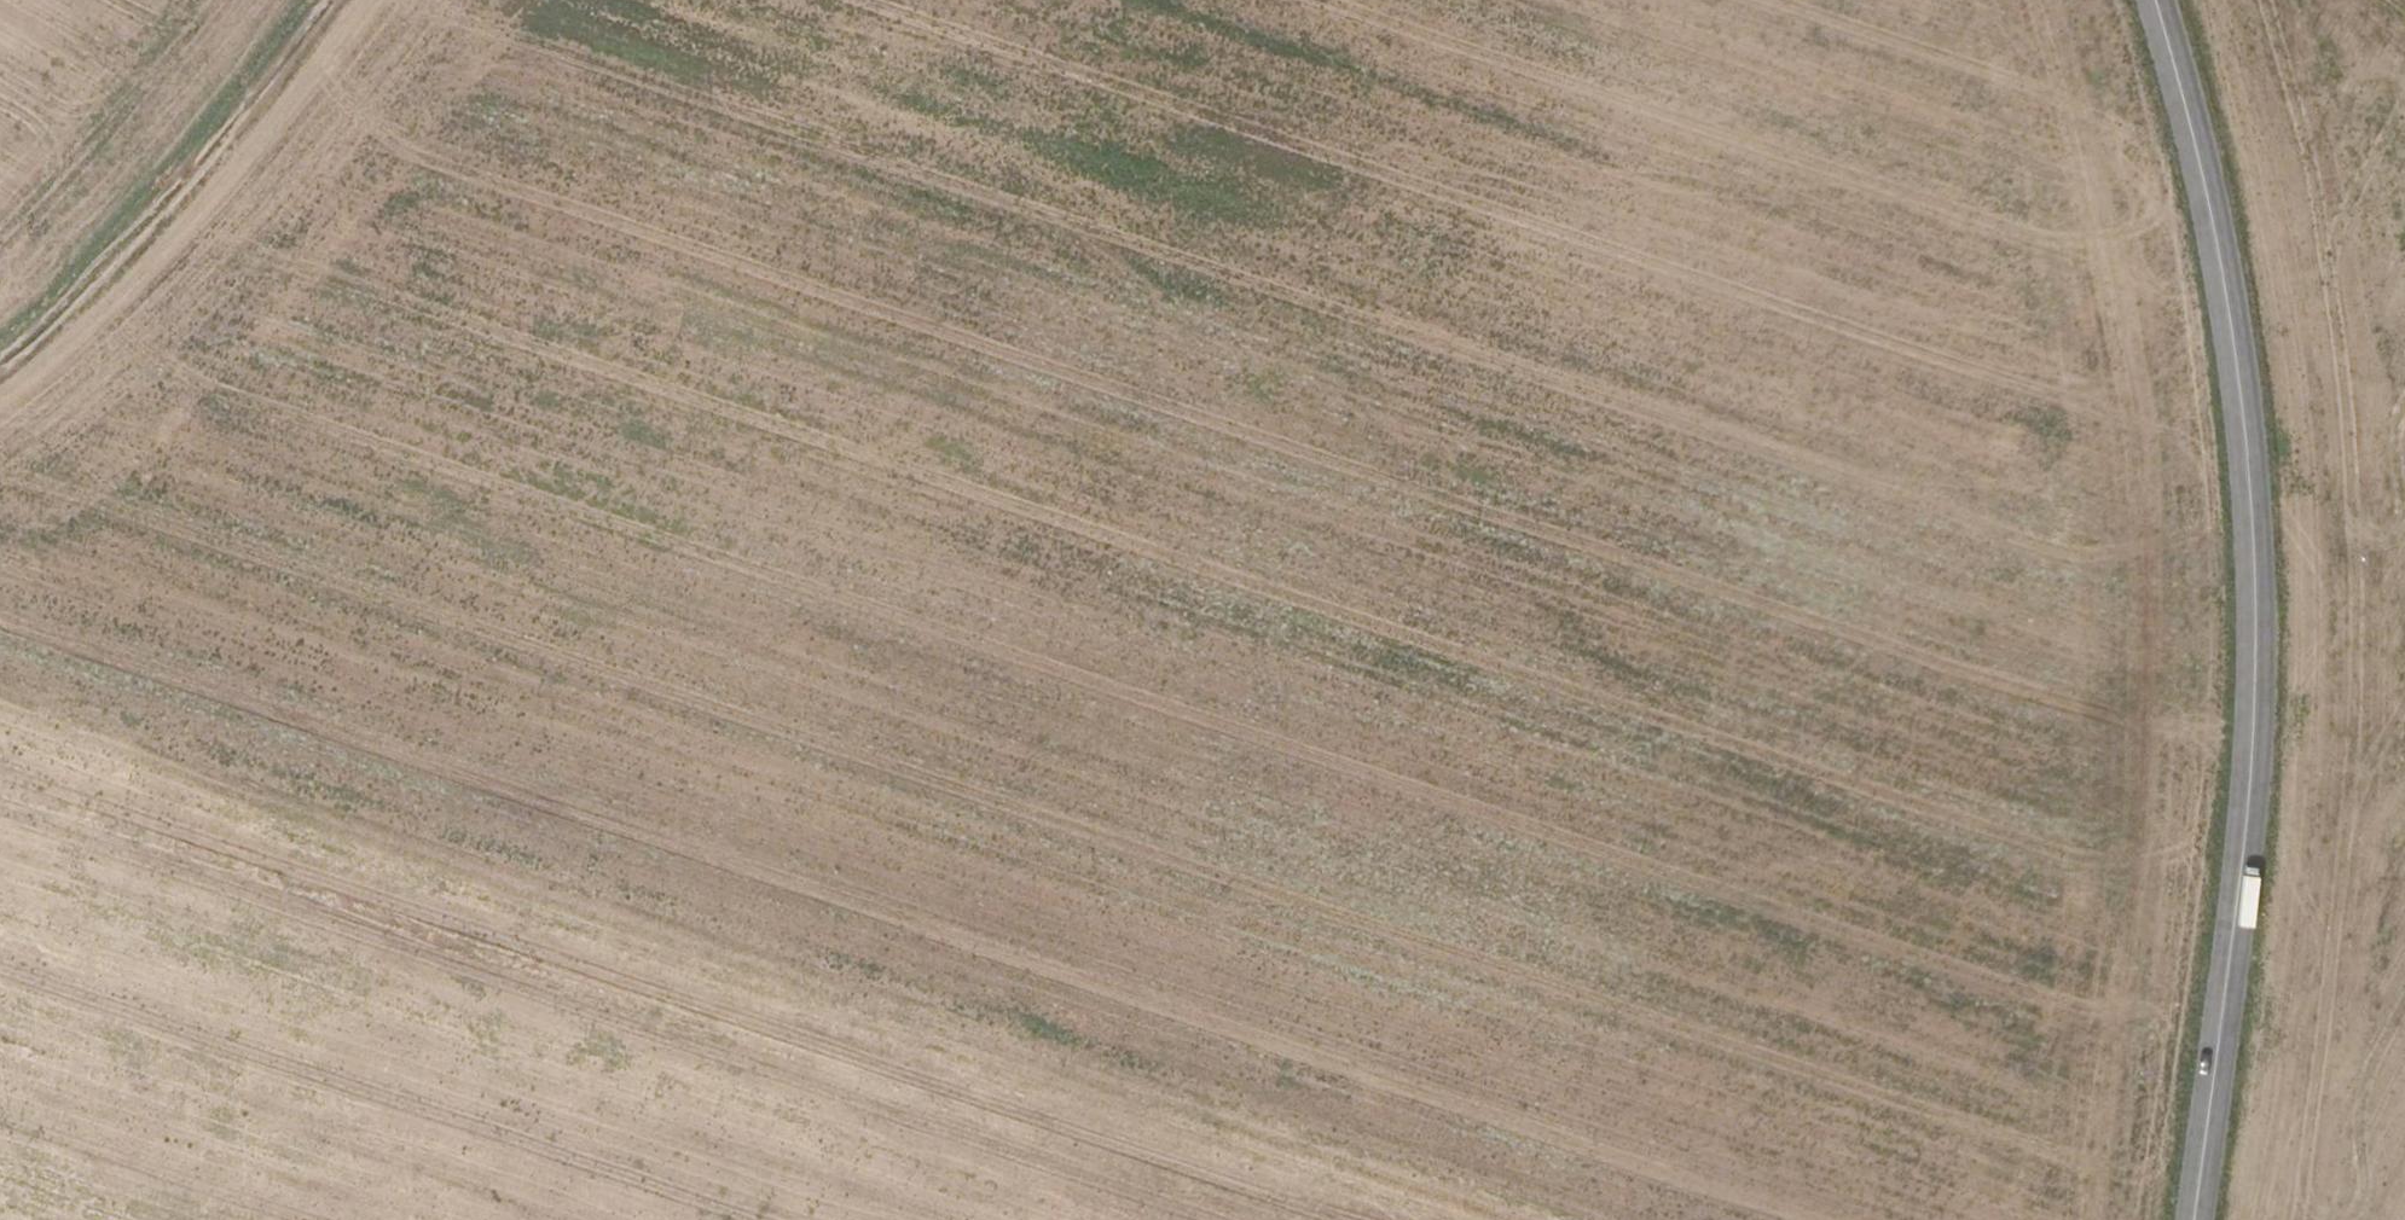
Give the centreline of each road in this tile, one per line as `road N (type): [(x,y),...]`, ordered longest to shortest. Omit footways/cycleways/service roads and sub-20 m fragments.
road 1 (tertiary): [(2158,0),(2195,132),(2255,504),(2242,820),(2189,1219)]
road 2 (track): [(0,356),(114,253),(318,0)]

